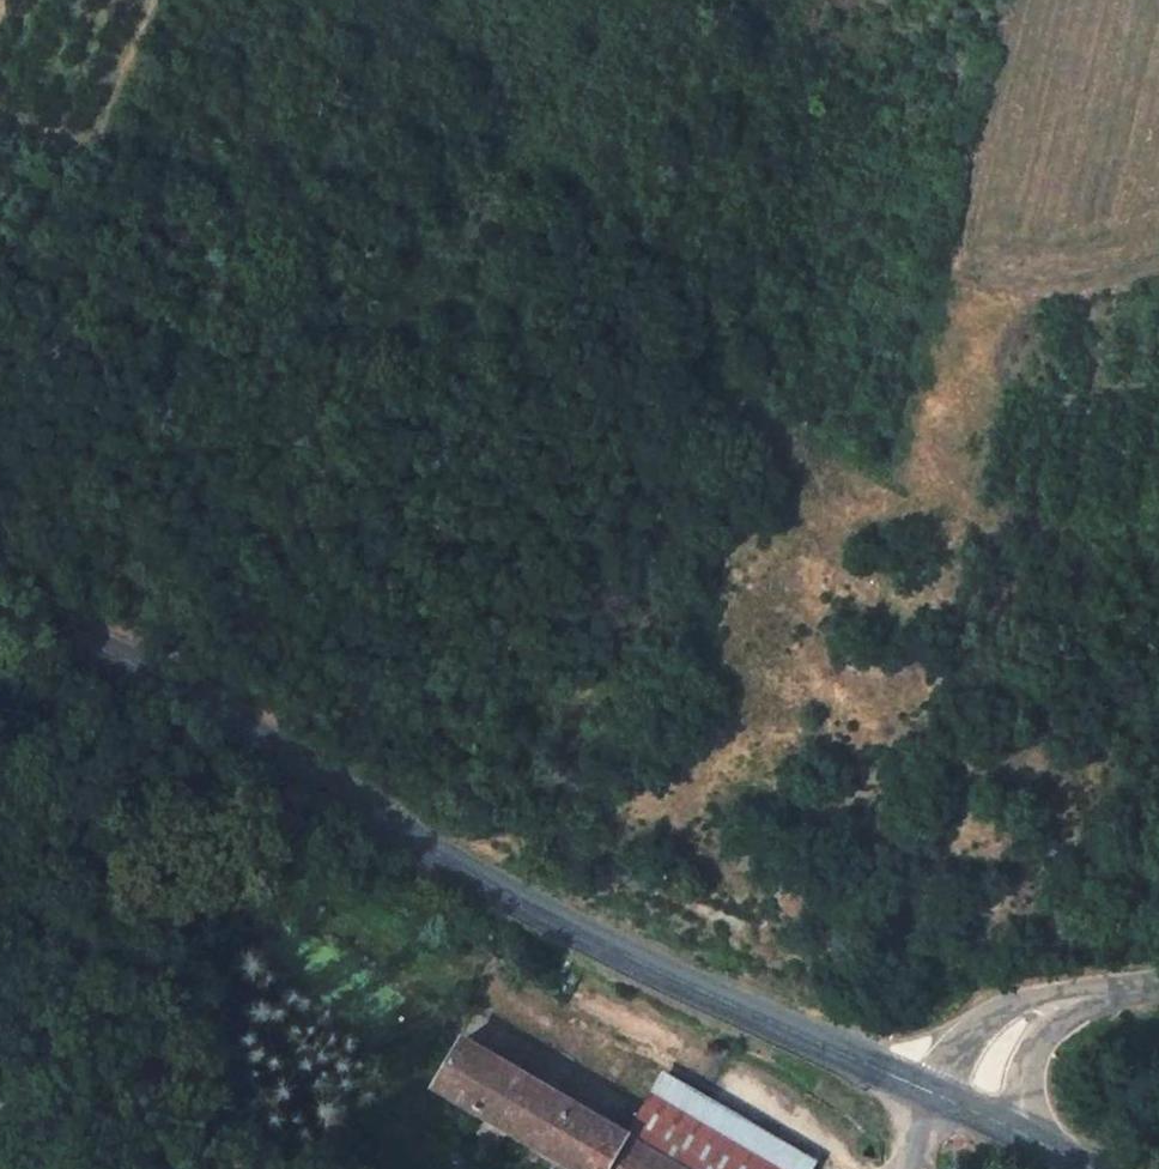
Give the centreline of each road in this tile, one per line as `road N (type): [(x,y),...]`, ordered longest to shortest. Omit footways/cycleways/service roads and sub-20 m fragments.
road 1 (tertiary): [(0,594),(245,721),(466,860),(921,1087)]
road 2 (tertiary): [(1120,986),(1032,994),(958,1039),(921,1087)]
road 3 (tertiary): [(1021,1133),(1029,1056),(1054,1019),(1120,986)]

